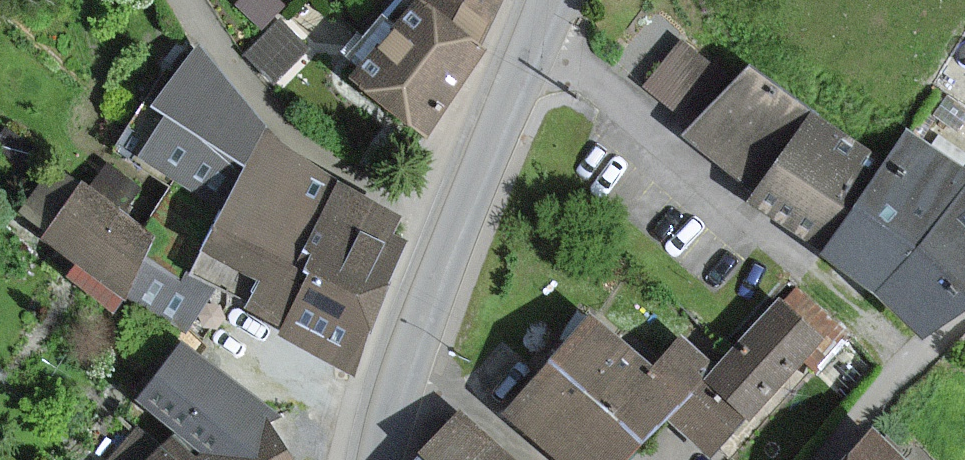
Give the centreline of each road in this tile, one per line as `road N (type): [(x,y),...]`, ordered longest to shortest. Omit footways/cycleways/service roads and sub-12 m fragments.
road 1 (secondary): [(553,0),(457,223),(378,459)]
road 2 (residential): [(830,459),(919,368),(964,332)]

